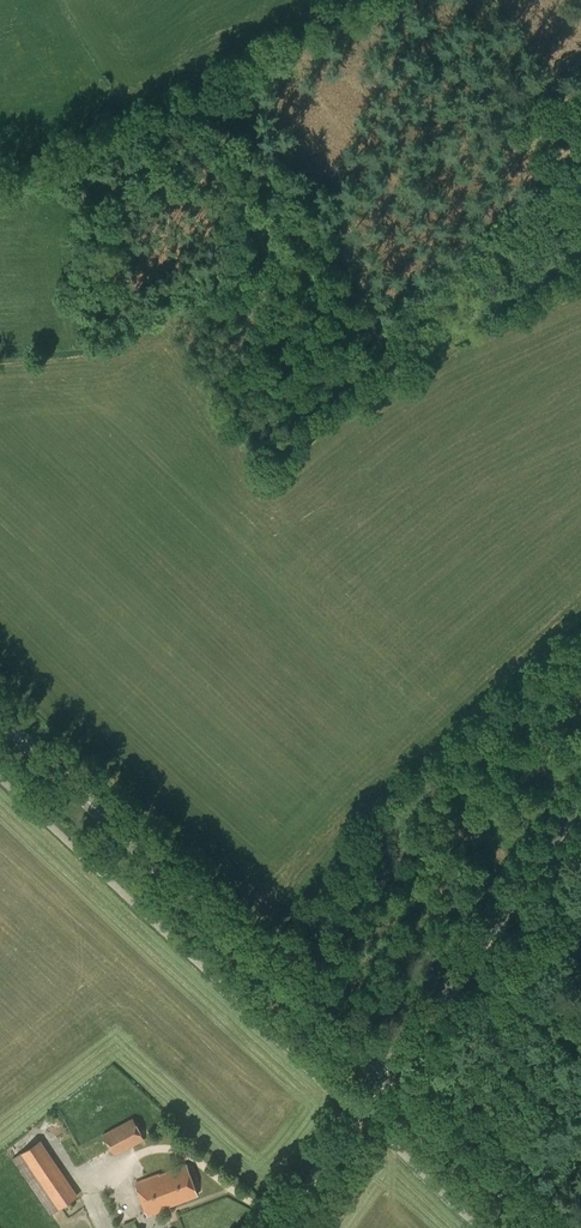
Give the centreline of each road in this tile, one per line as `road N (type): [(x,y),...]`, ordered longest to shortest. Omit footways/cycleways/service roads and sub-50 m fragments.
road 1 (track): [(580,56),(88,350),(0,356)]
road 2 (secondary): [(0,720),(388,1077)]
road 3 (tertiary): [(388,1077),(580,800)]
road 4 (secondary): [(388,1077),(550,1227)]
road 5 (track): [(283,1227),(388,1077)]

